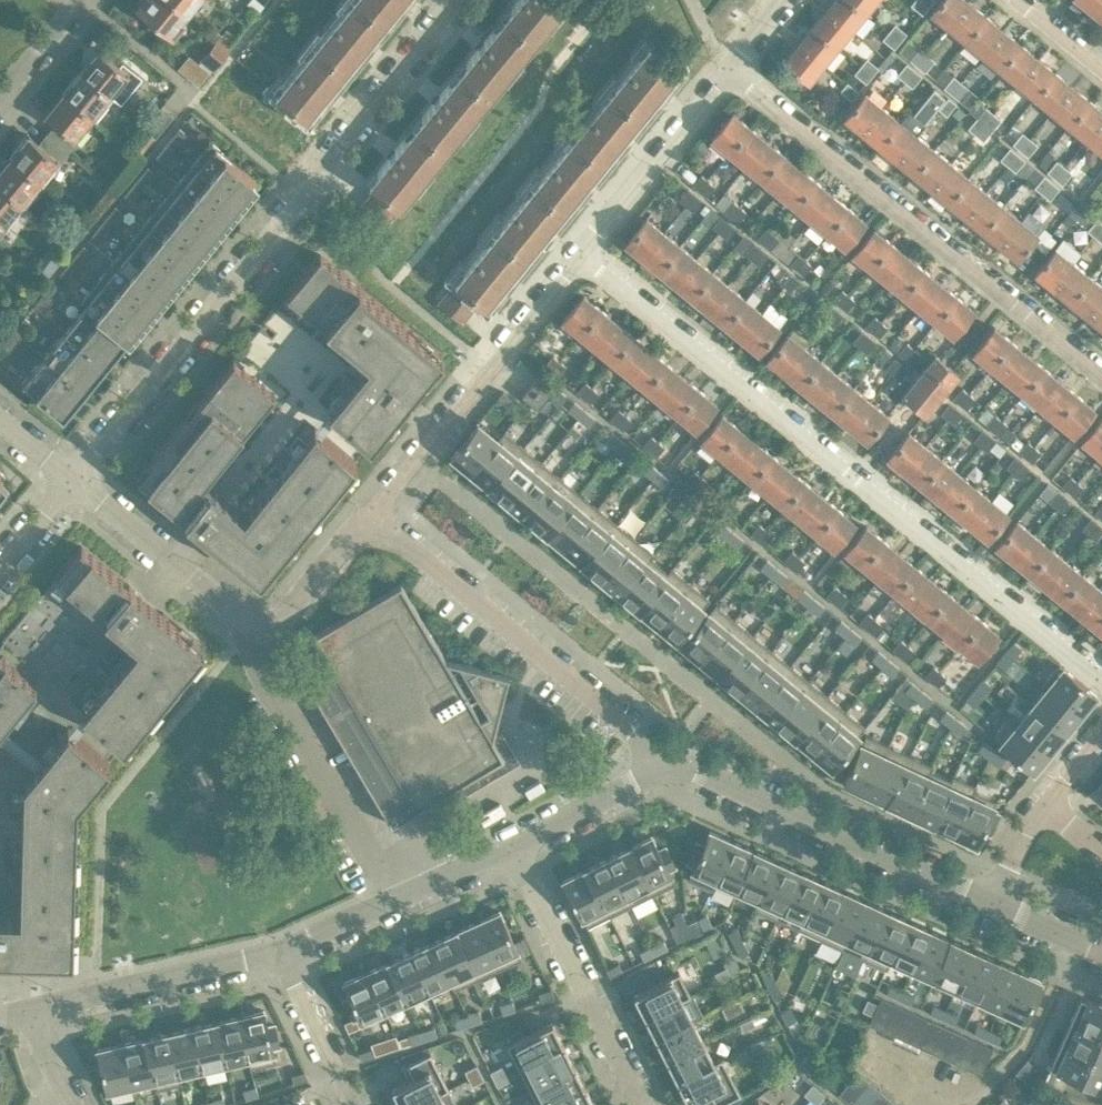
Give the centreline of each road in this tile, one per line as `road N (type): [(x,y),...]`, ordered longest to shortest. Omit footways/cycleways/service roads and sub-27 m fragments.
road 1 (residential): [(1101,679),(580,254)]
road 2 (residential): [(73,481),(456,0)]
road 3 (residential): [(1101,375),(731,71)]
road 4 (residential): [(659,765),(628,726),(377,520)]
road 5 (residential): [(659,765),(713,775),(990,904)]
road 6 (residential): [(377,520),(397,483),(580,254)]
road 7 (residential): [(390,903),(266,681),(259,633)]
road 8 (residential): [(642,1104),(512,847)]
road 9 (residential): [(33,1011),(280,952)]
road 10 (residential): [(259,633),(73,481)]
road 11 (residential): [(580,254),(731,71)]
road 12 (residential): [(355,1104),(280,952)]
road 13 (residential): [(512,847),(659,765)]
road 14 (residential): [(259,633),(377,520)]
road 15 (residential): [(390,903),(512,847)]
road 16 (residential): [(0,96),(79,0)]
road 17 (residential): [(990,904),(1101,954)]
road 18 (residential): [(280,952),(390,903)]

